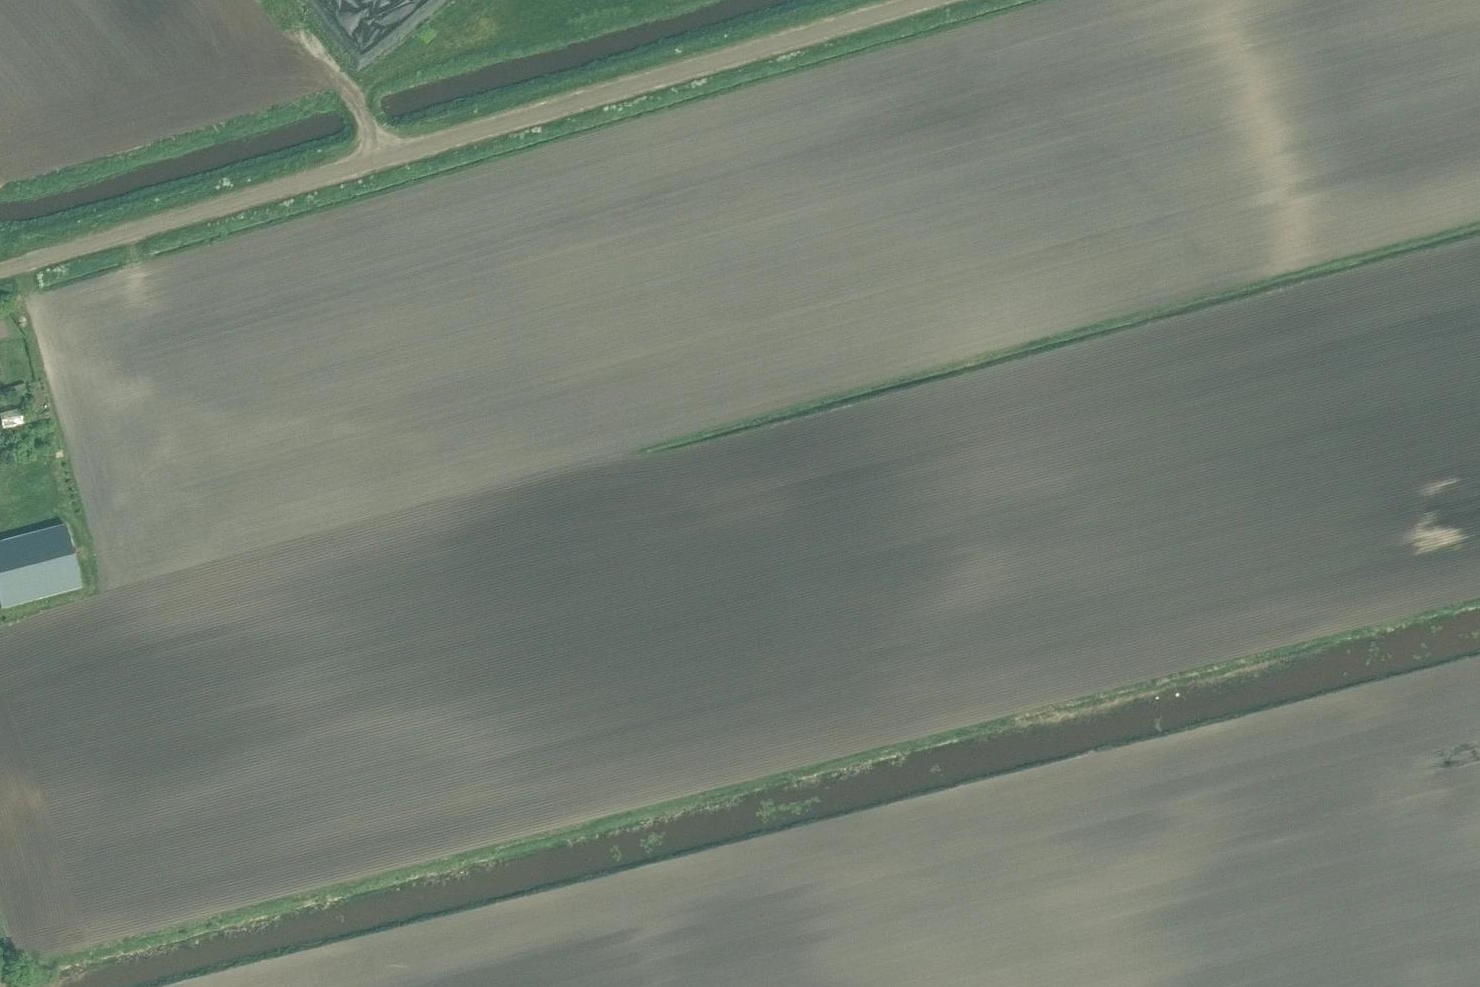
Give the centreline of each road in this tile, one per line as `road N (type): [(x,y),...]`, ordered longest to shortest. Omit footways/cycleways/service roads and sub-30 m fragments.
road 1 (unclassified): [(0,272),(930,0)]

